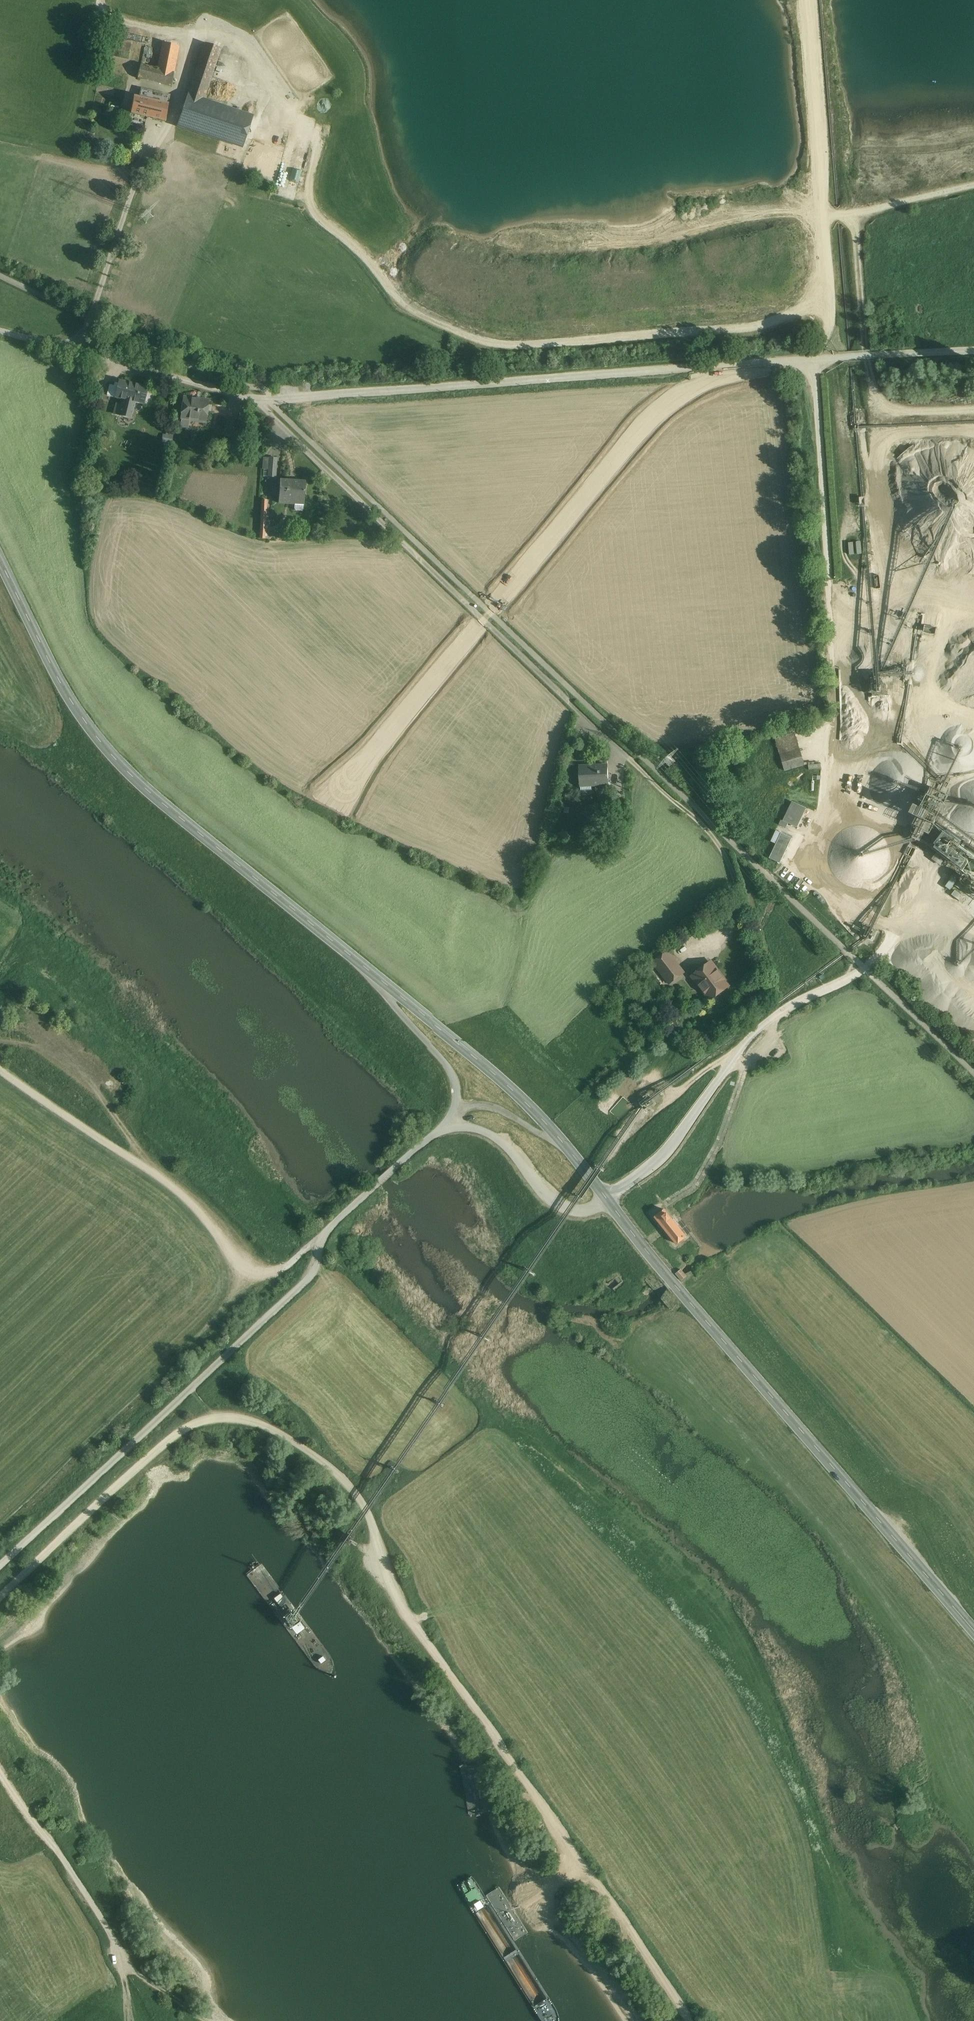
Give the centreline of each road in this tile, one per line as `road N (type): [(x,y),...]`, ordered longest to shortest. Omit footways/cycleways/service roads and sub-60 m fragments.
road 1 (track): [(0,1600),(174,1436),(210,1420),(247,1420),(305,1447),(372,1515),(406,1609),(690,2020)]
road 2 (tertiary): [(973,1630),(529,1104),(267,888)]
road 3 (track): [(830,293),(800,314),(759,327),(516,346),(466,335),(409,307),(322,218),(310,200),(317,139),(252,53),(238,39),(185,31)]
road 4 (track): [(362,964),(448,1067),(454,1115),(332,1224),(309,1277),(290,1296),(0,1564)]
road 5 (unclassified): [(0,328),(272,400),(749,364)]
road 6 (track): [(255,398),(712,834),(728,860),(741,909),(714,946)]
road 7 (unclassified): [(749,364),(710,374),(625,448),(267,888)]
road 8 (track): [(438,1133),(485,1132),(551,1197),(586,1213),(655,1163),(743,1047),(785,1009),(866,969),(896,936),(973,931)]
road 9 (tertiary): [(267,888),(111,757),(65,694),(0,558)]
road 10 (track): [(817,359),(830,293),(807,0)]
road 11 (track): [(94,70),(89,105),(47,145),(0,136)]
road 12 (track): [(563,1142),(476,1105),(454,1115)]

